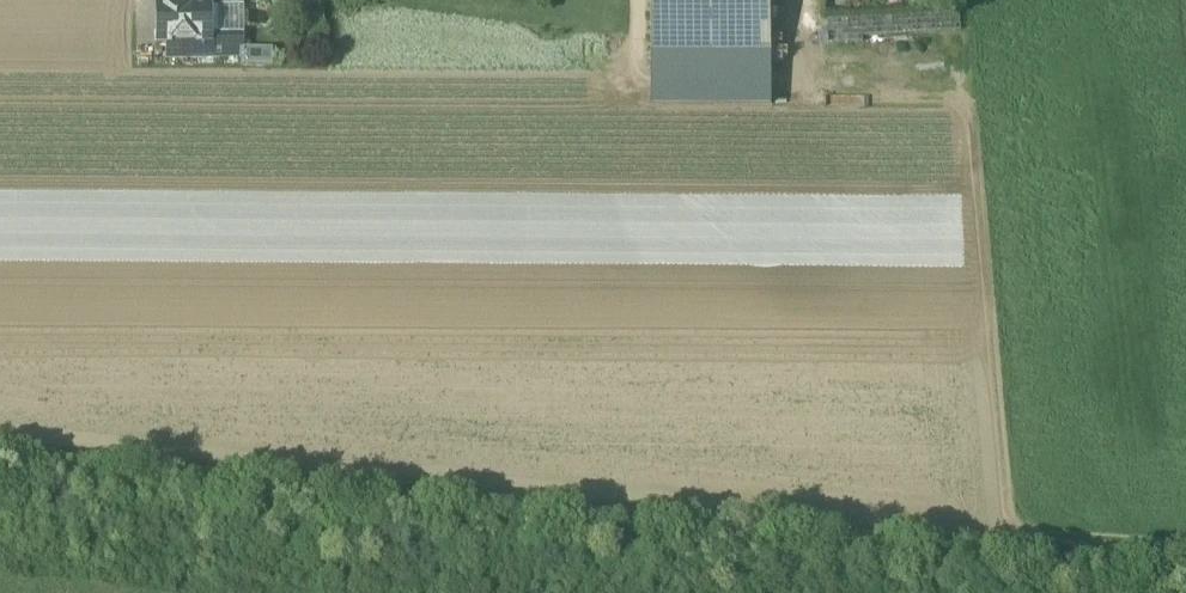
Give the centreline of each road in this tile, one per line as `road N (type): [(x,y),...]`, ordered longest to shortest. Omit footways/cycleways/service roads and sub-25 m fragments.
road 1 (track): [(1185,550),(1029,537)]

